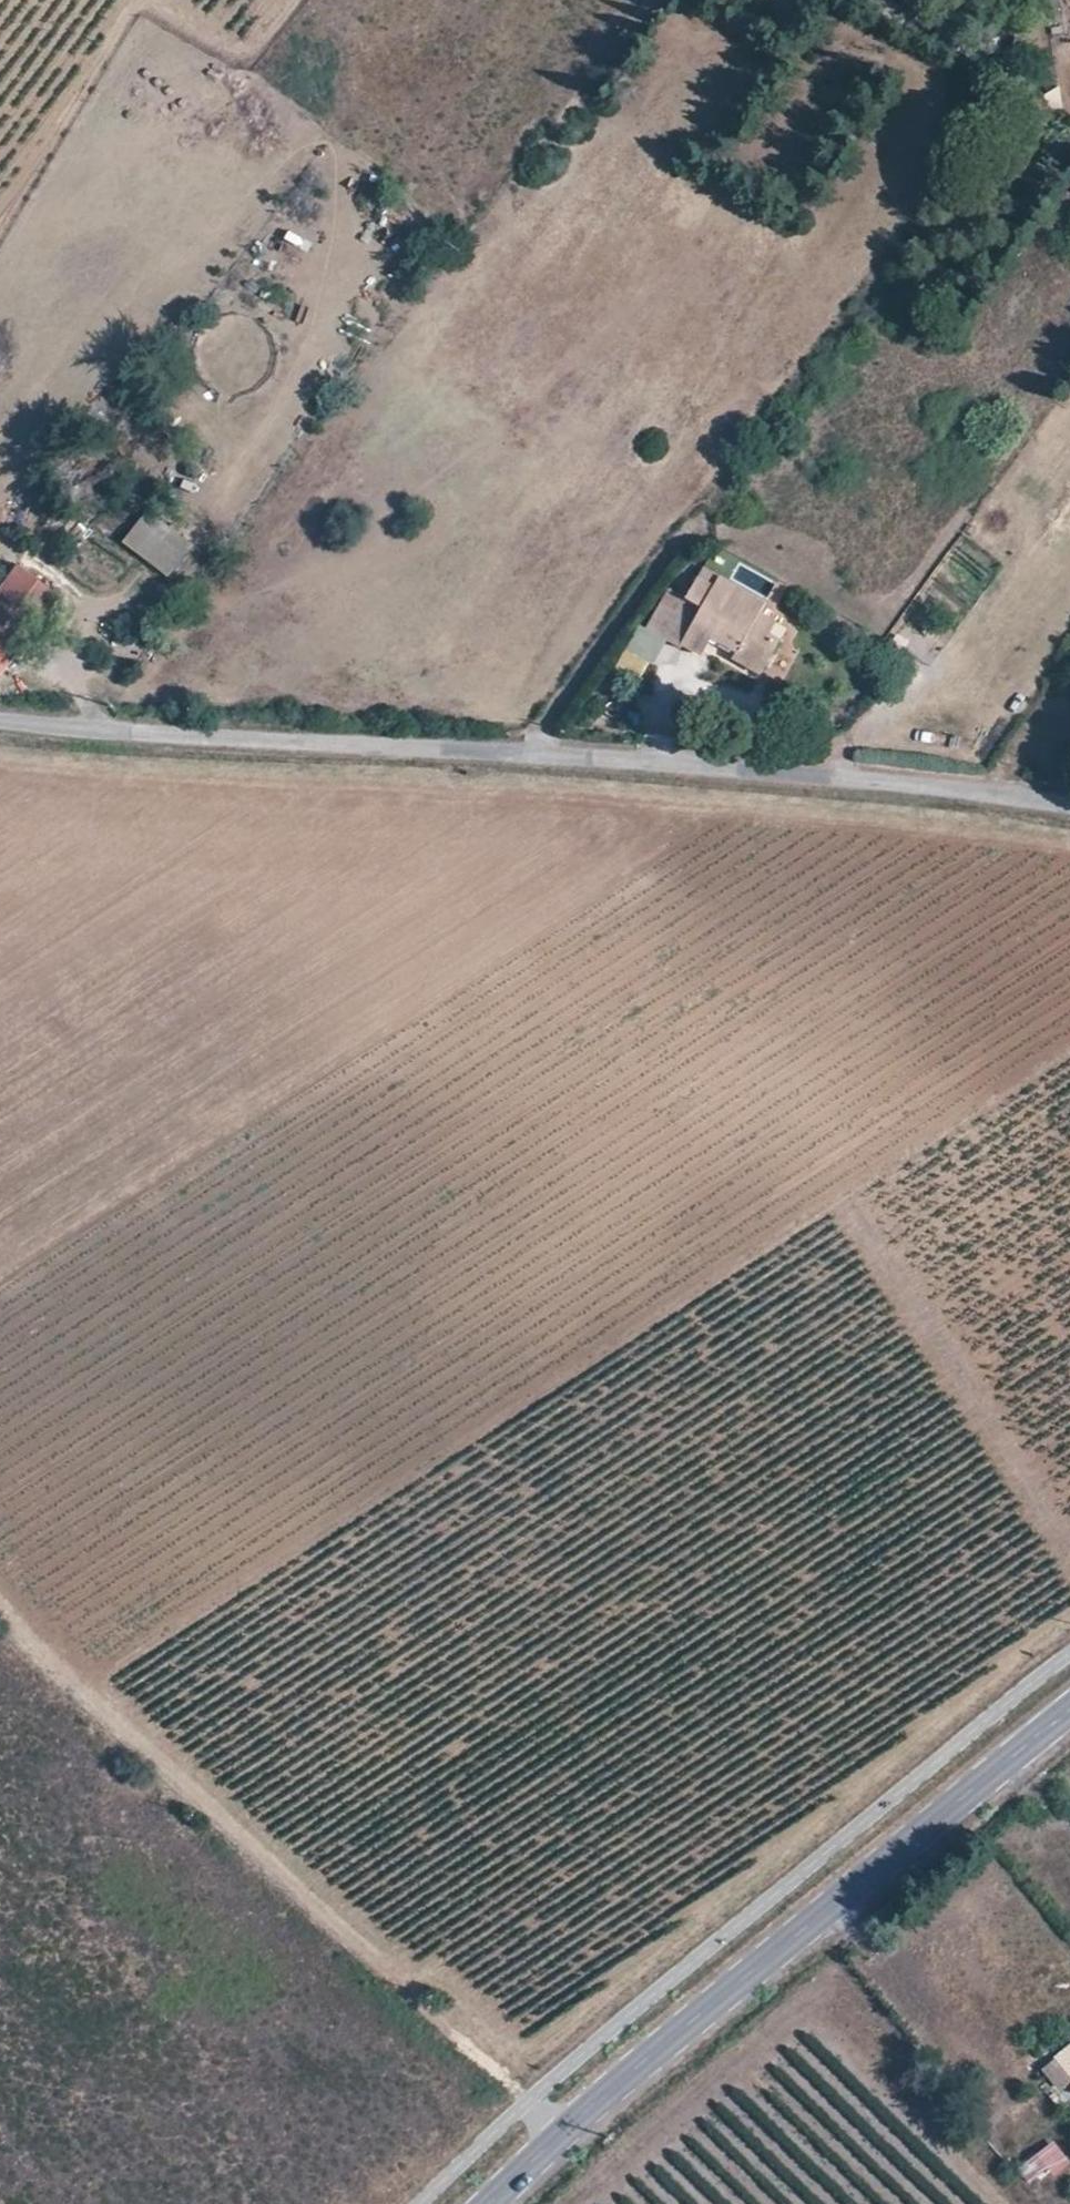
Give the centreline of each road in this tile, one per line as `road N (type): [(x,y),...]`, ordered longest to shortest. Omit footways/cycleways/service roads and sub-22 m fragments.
road 1 (unclassified): [(0,724),(1069,802)]
road 2 (track): [(0,1612),(479,2063),(576,2127)]
road 3 (tertiary): [(500,2203),(765,1958),(1069,1708)]

